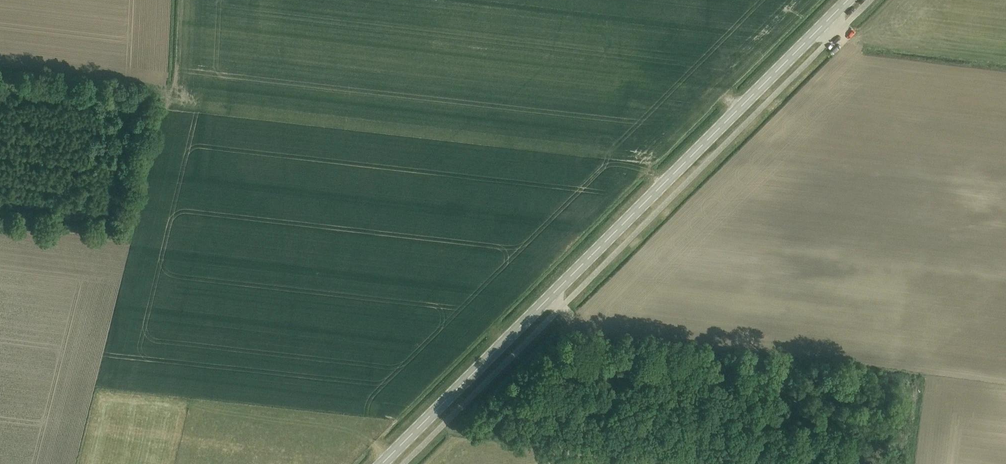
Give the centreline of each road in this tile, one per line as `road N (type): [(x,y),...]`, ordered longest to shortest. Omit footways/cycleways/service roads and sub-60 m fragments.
road 1 (tertiary): [(388,463),(853,0)]

